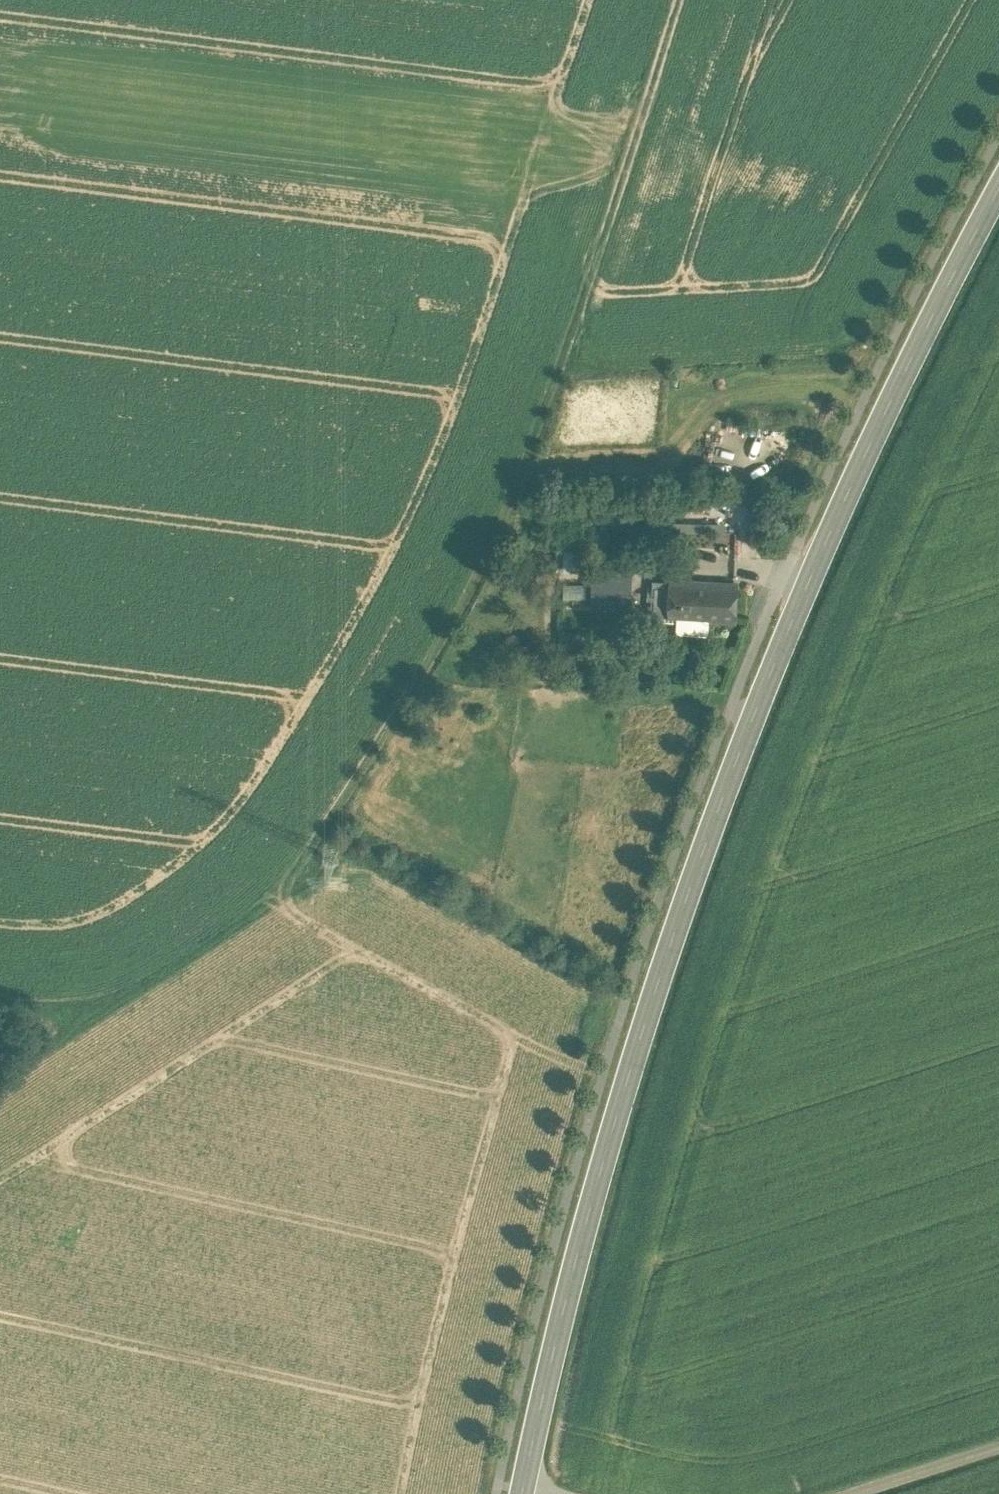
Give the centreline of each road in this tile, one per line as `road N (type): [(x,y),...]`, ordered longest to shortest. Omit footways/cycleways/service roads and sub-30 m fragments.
road 1 (secondary): [(537,1493),(597,1223),(689,923),(861,489),(998,194)]
road 2 (track): [(846,1493),(998,1445)]

